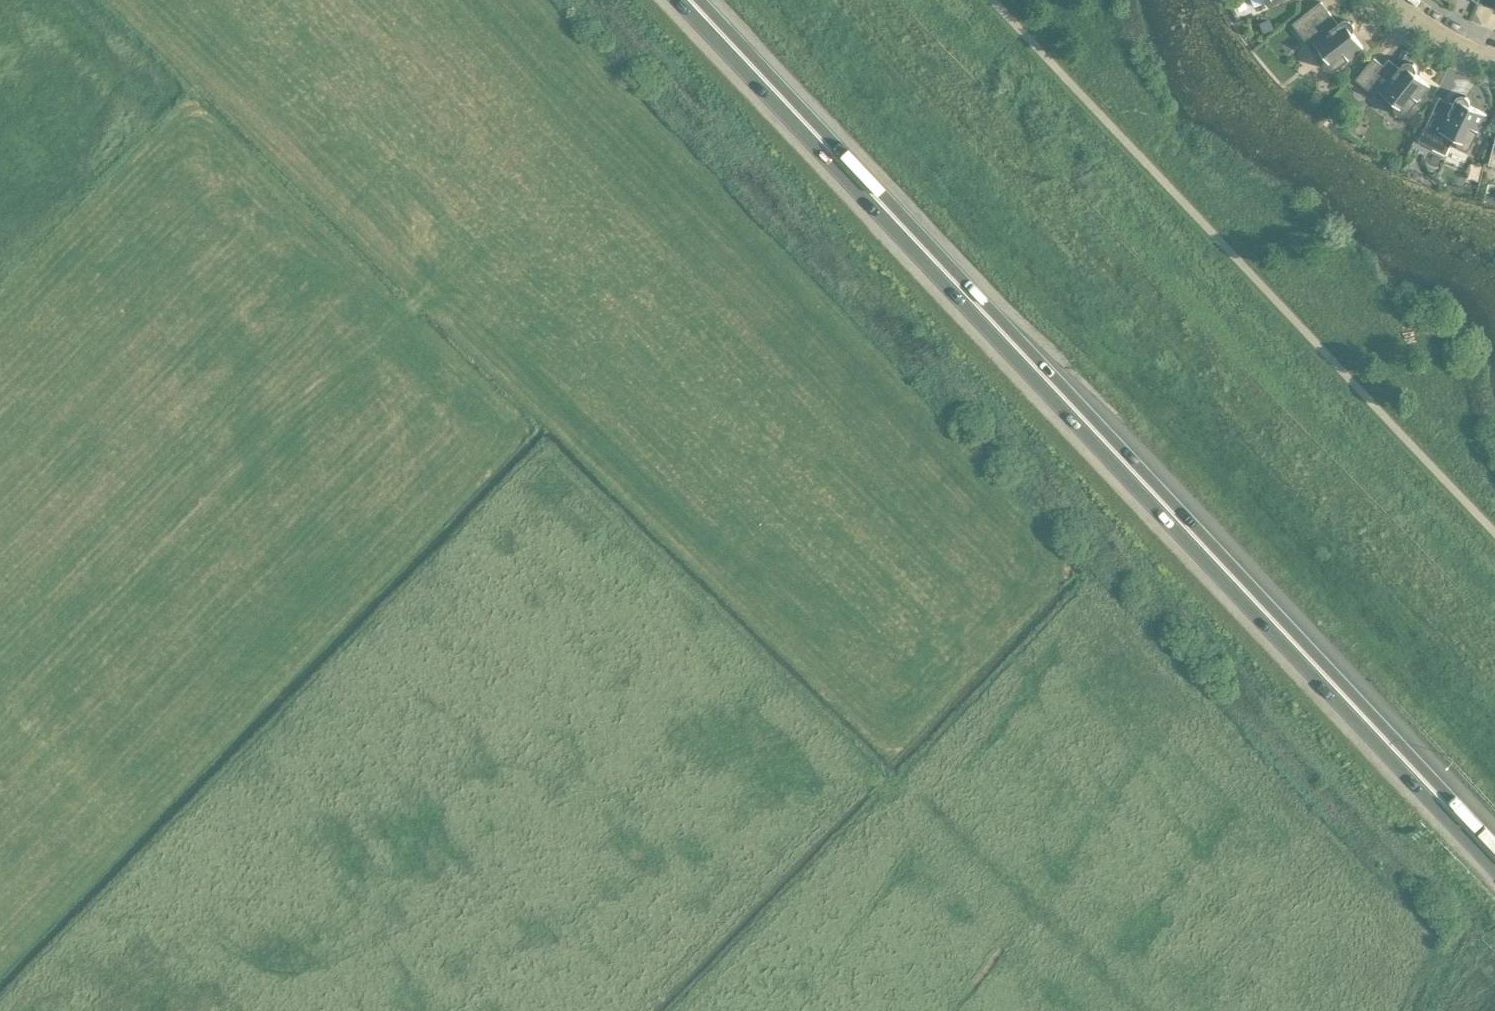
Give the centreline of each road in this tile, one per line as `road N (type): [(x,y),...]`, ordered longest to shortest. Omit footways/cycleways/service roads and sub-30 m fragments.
road 1 (trunk): [(679,0),(1494,866)]
road 2 (trunk): [(1494,842),(701,0)]

